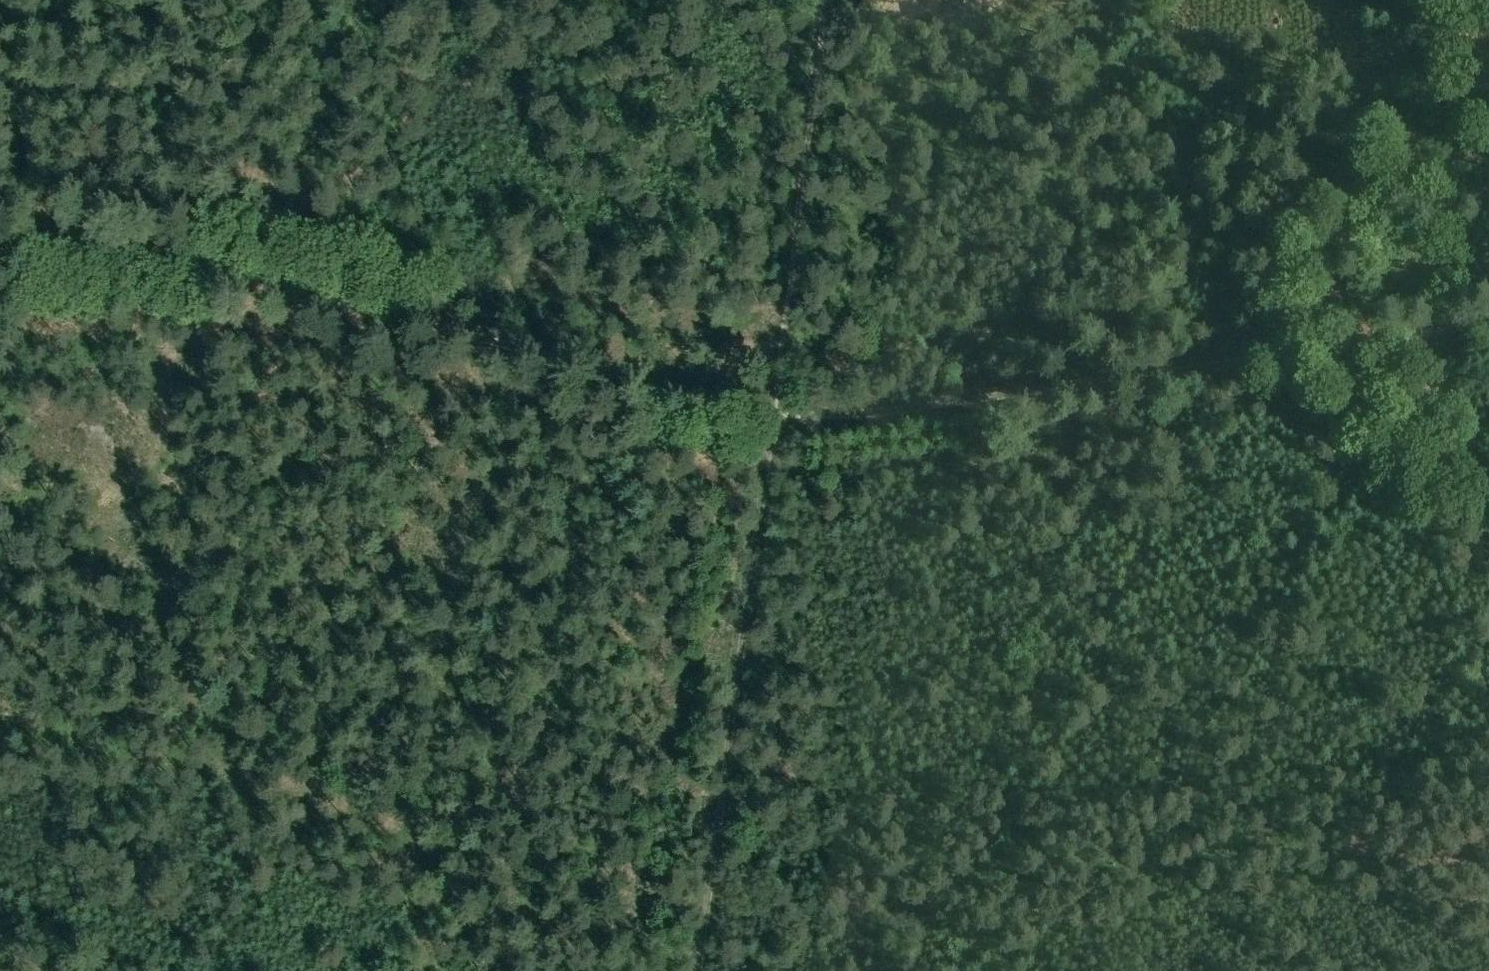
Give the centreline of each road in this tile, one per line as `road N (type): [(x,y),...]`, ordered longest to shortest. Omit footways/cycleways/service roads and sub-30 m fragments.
road 1 (track): [(696,970),(772,420),(881,415),(1488,330)]
road 2 (track): [(826,0),(772,420),(220,289),(88,267),(0,269)]

